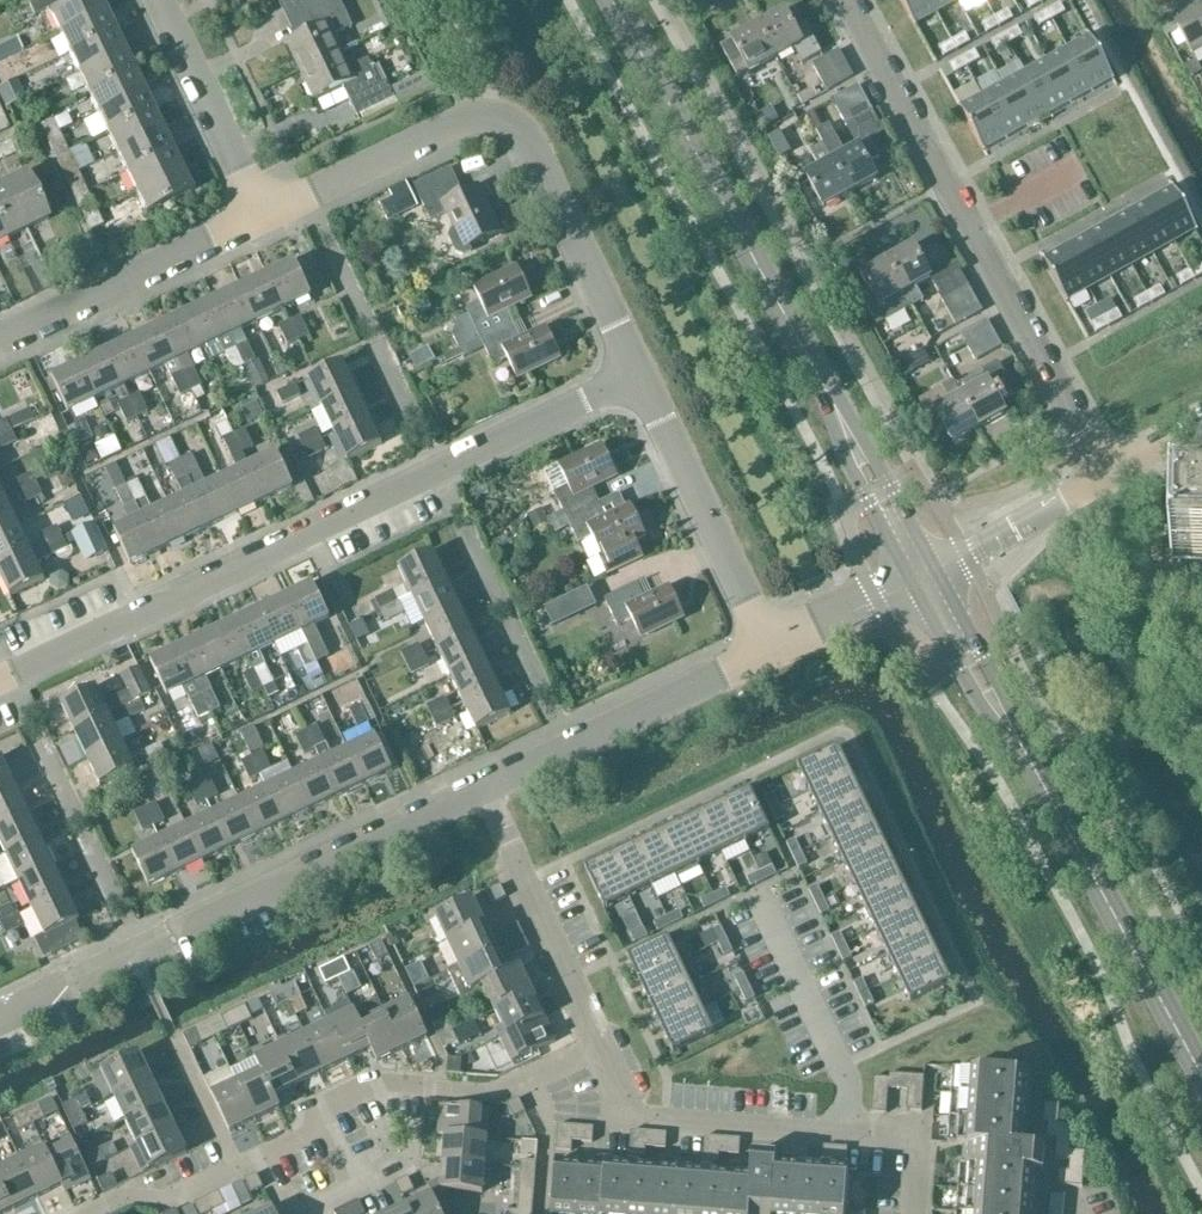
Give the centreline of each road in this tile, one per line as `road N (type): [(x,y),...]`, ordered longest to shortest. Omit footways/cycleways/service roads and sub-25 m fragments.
road 1 (residential): [(0,679),(639,377)]
road 2 (residential): [(262,220),(479,116),(508,120),(529,138),(639,377)]
road 3 (residential): [(1106,477),(846,0)]
road 4 (residential): [(0,1020),(72,975),(172,928),(214,918),(483,788)]
road 5 (secondary): [(834,406),(611,0)]
road 6 (residential): [(915,1213),(920,1140),(630,1115),(595,1042)]
road 7 (secondary): [(1201,1076),(1022,747)]
road 8 (residential): [(483,788),(768,645)]
road 9 (residential): [(639,377),(768,645)]
road 10 (residential): [(0,345),(262,220)]
road 11 (residential): [(595,1042),(483,788)]
road 12 (residential): [(157,0),(262,220)]
road 13 (residential): [(325,1109),(372,1086),(500,1092),(524,1079)]
road 14 (secondary): [(913,582),(986,714),(1022,747)]
road 15 (secondary): [(1022,747),(1022,732),(936,571)]
road 16 (secondary): [(936,571),(849,415),(834,406)]
road 17 (secondary): [(834,406),(847,463),(913,582)]
road 18 (residential): [(936,571),(1106,477)]
road 19 (residential): [(768,645),(913,582)]
road 20 (residential): [(236,1172),(172,1032)]
road 21 (residential): [(98,1213),(120,1204),(159,1208),(236,1172)]
road 22 (residential): [(310,1213),(359,1189),(325,1109)]
road 23 (residential): [(524,1079),(547,1130),(542,1213)]

